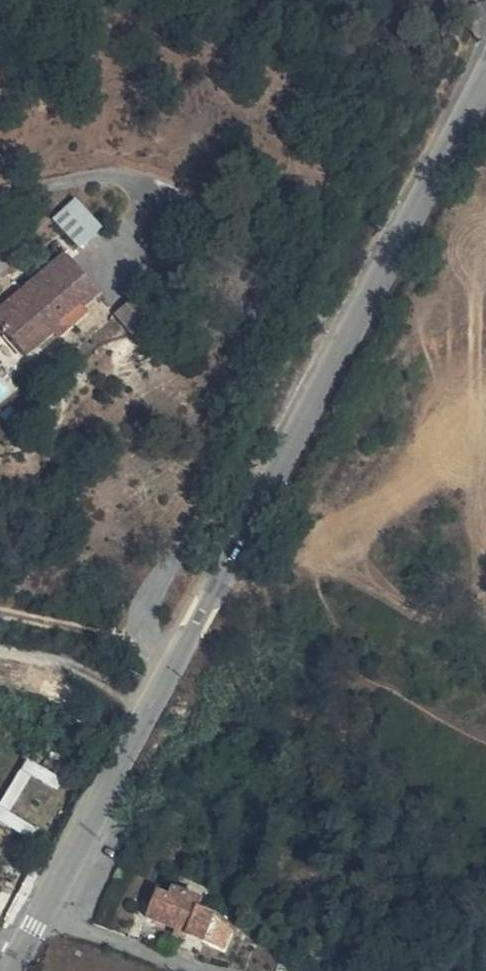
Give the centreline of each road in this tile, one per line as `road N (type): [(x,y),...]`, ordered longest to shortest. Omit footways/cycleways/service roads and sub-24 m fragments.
road 1 (residential): [(0,195),(96,176),(186,194),(234,237),(256,295),(230,415),(150,619),(174,663)]
road 2 (unclassified): [(485,73),(174,663)]
road 3 (unclassified): [(174,663),(24,947)]

